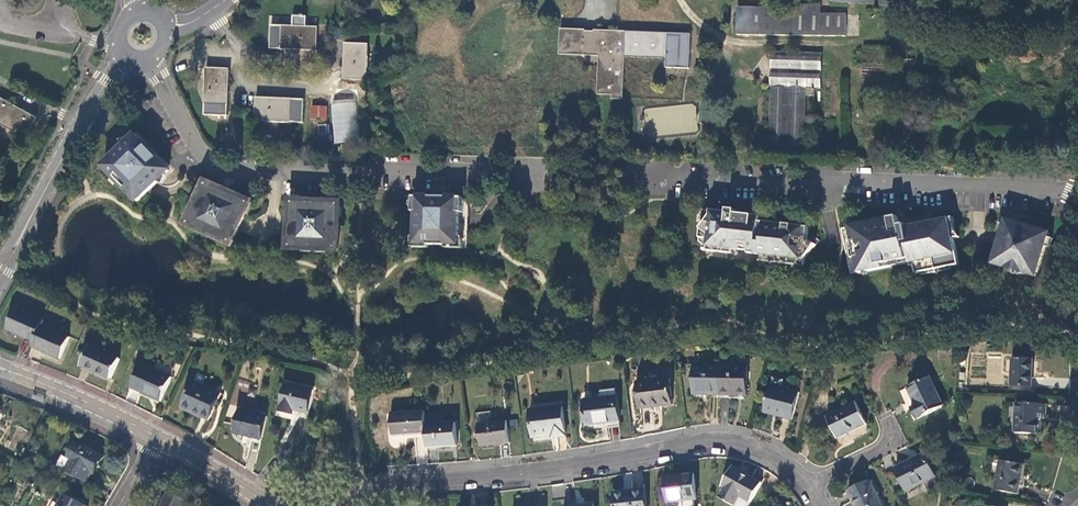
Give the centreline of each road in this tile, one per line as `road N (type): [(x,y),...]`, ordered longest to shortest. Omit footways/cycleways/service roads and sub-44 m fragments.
road 1 (residential): [(814,481),(749,446),(717,442),(617,461),(396,483),(349,505)]
road 2 (residential): [(1077,196),(642,173)]
road 3 (residential): [(169,94),(201,149),(233,169),(531,175)]
road 4 (secondary): [(129,54),(31,217)]
road 5 (tertiary): [(158,436),(23,375)]
road 6 (tertiary): [(272,505),(158,436)]

